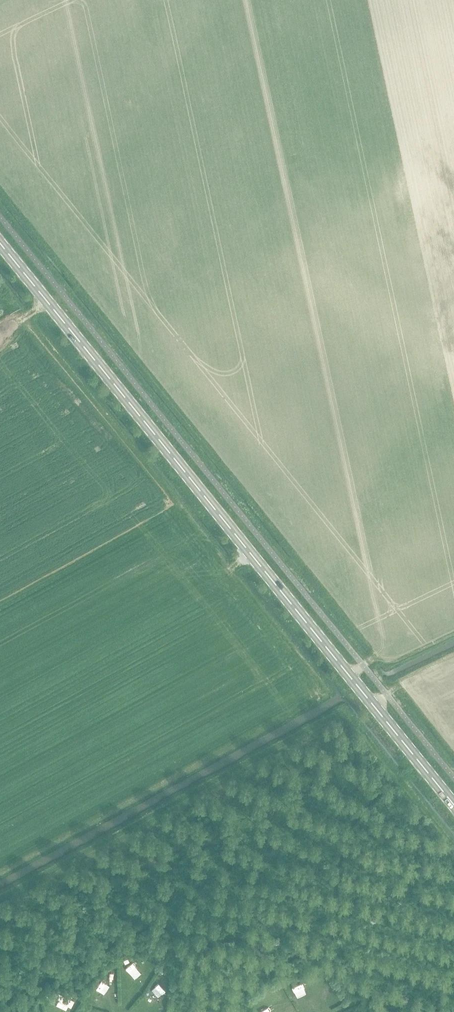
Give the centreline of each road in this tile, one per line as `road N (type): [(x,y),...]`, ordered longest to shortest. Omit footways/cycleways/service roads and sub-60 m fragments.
road 1 (secondary): [(453,804),(0,237)]

